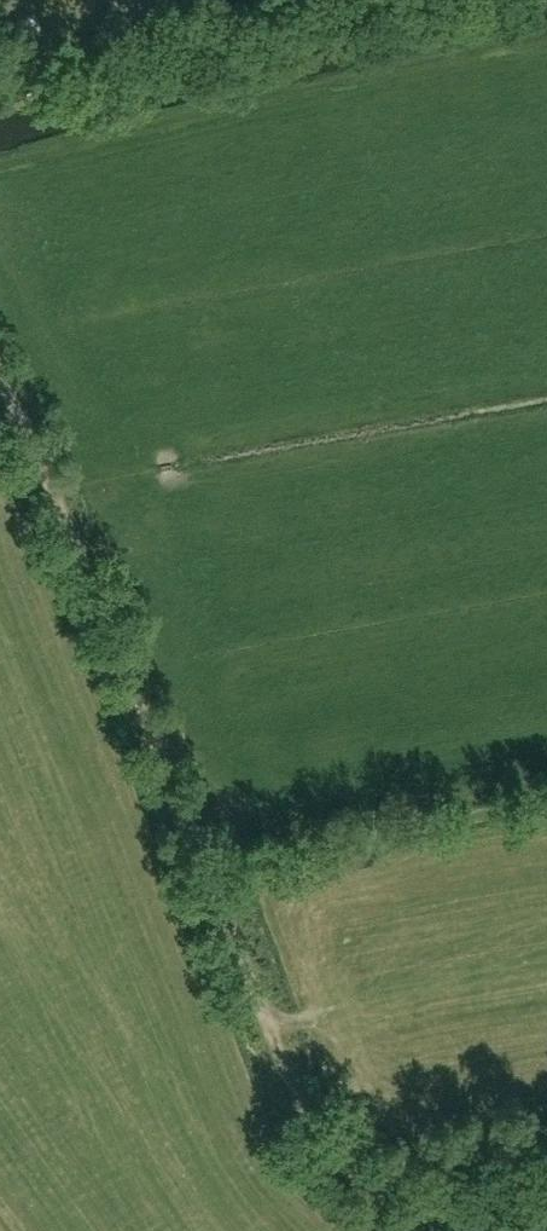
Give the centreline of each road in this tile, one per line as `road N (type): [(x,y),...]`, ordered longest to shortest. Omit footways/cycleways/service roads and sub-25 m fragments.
road 1 (track): [(0,383),(275,1037),(316,1129),(351,1172)]
road 2 (track): [(546,40),(0,172)]
road 3 (track): [(351,1172),(546,1138)]

